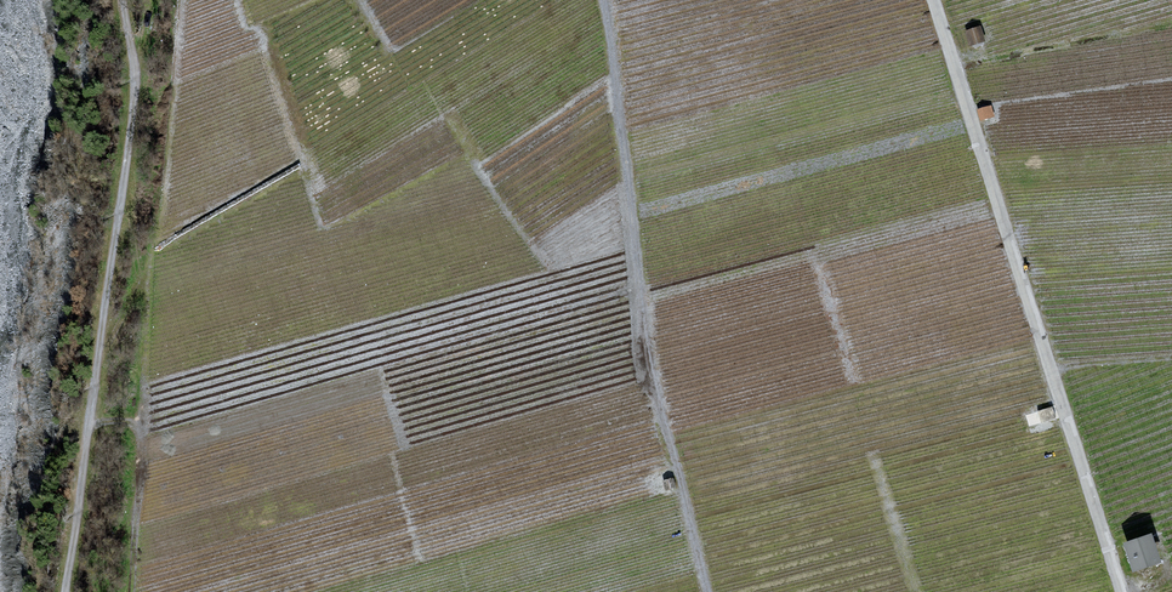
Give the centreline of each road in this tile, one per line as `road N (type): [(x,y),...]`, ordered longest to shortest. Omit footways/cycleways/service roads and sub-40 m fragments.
road 1 (residential): [(1121,591),(934,0)]
road 2 (track): [(605,0),(650,367),(708,591)]
road 3 (residential): [(121,0),(133,73),(124,173),(65,591)]
road 4 (track): [(87,427),(133,423),(141,435),(132,591)]

